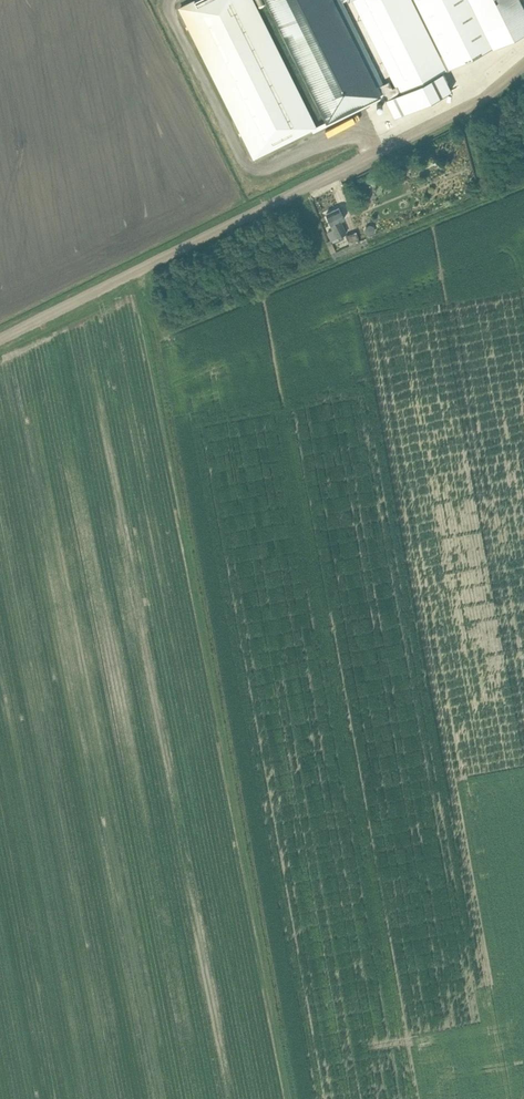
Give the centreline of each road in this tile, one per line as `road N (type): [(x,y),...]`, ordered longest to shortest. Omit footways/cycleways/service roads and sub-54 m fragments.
road 1 (track): [(0,338),(466,109),(523,65)]

